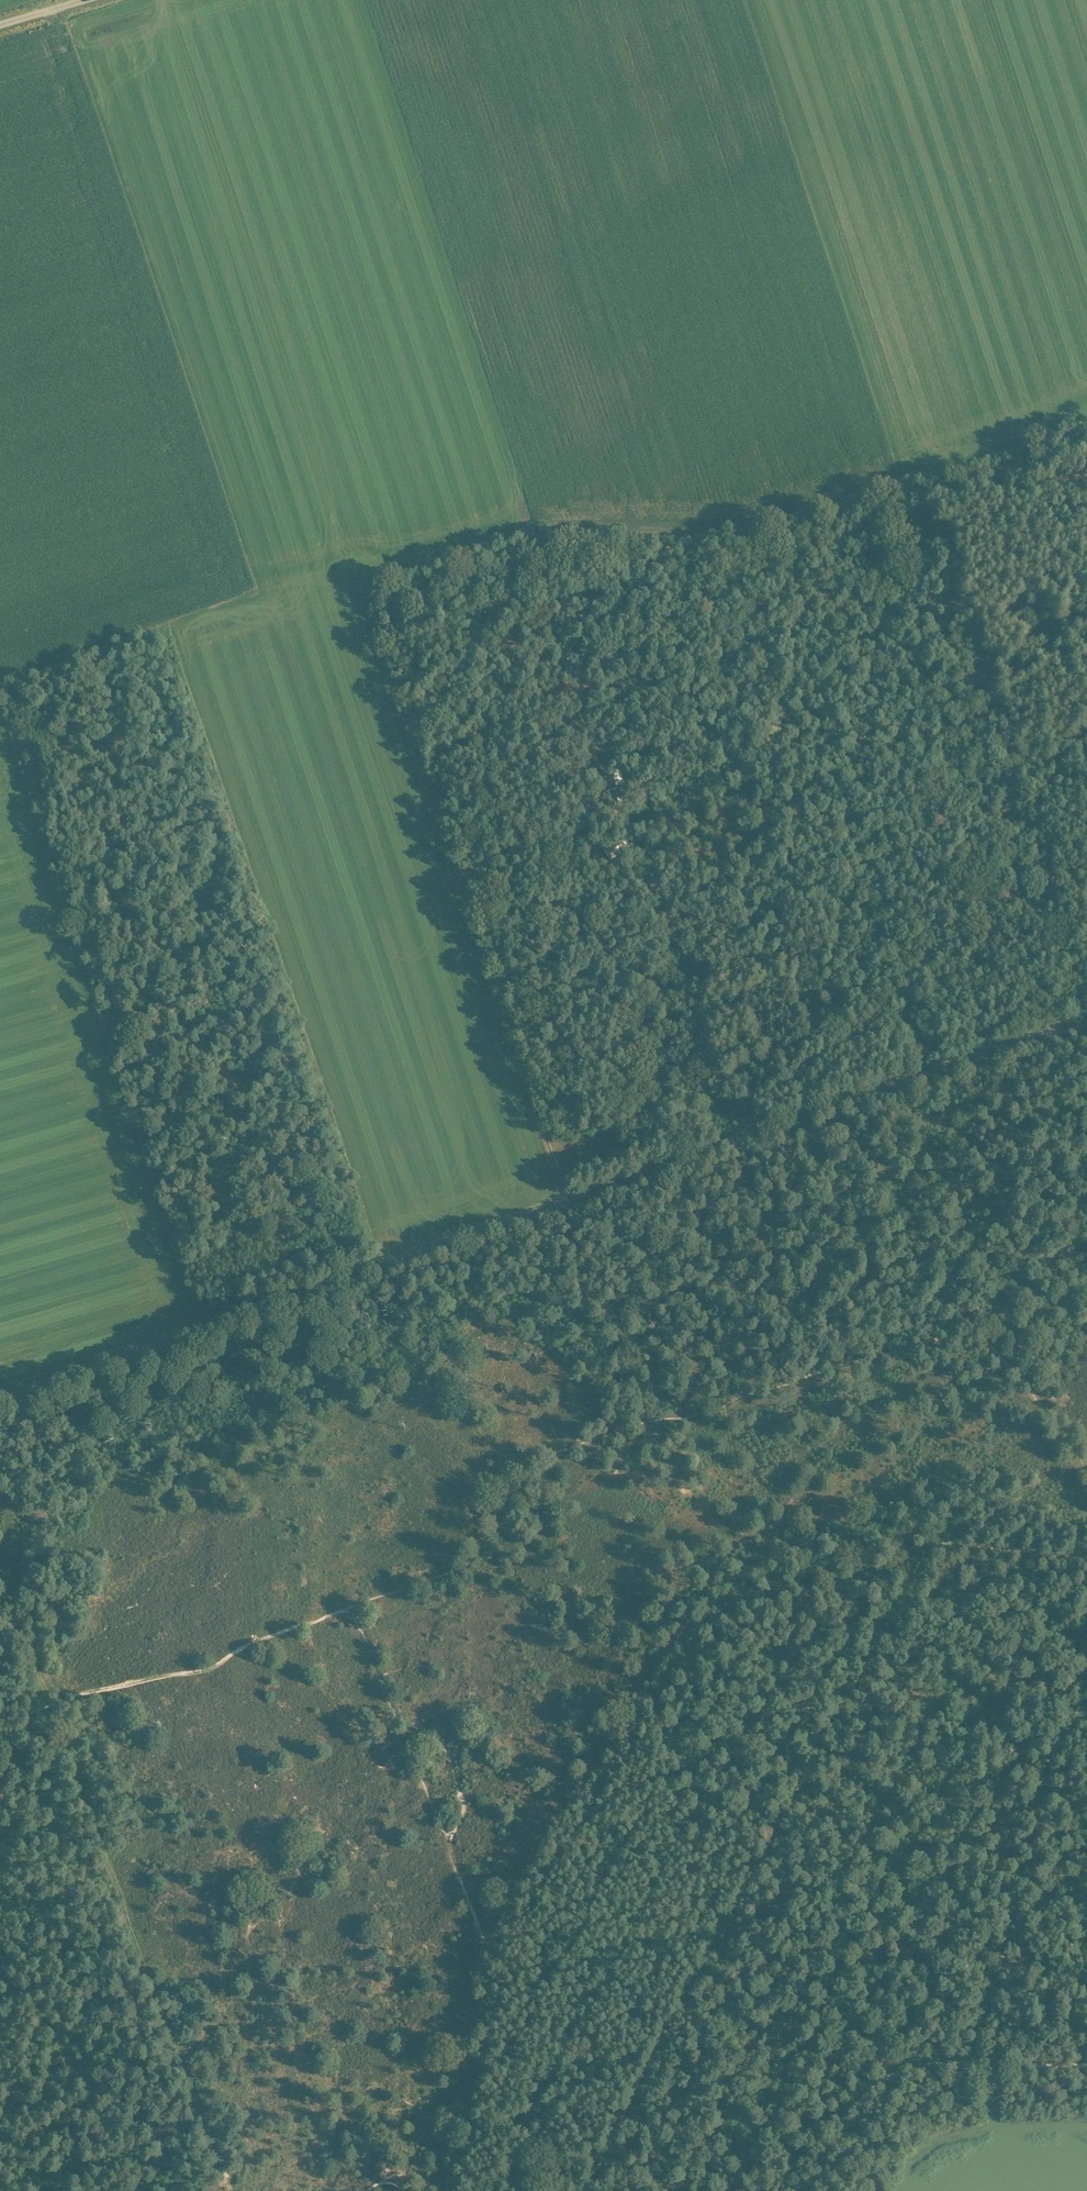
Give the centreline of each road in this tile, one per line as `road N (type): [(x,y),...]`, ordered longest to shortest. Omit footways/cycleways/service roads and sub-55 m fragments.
road 1 (unclassified): [(0,1399),(1086,1018)]
road 2 (track): [(568,1200),(350,586)]
road 3 (track): [(357,1274),(317,1213),(228,1011)]
road 4 (track): [(846,2123),(894,2070),(963,2060),(1086,2066)]

